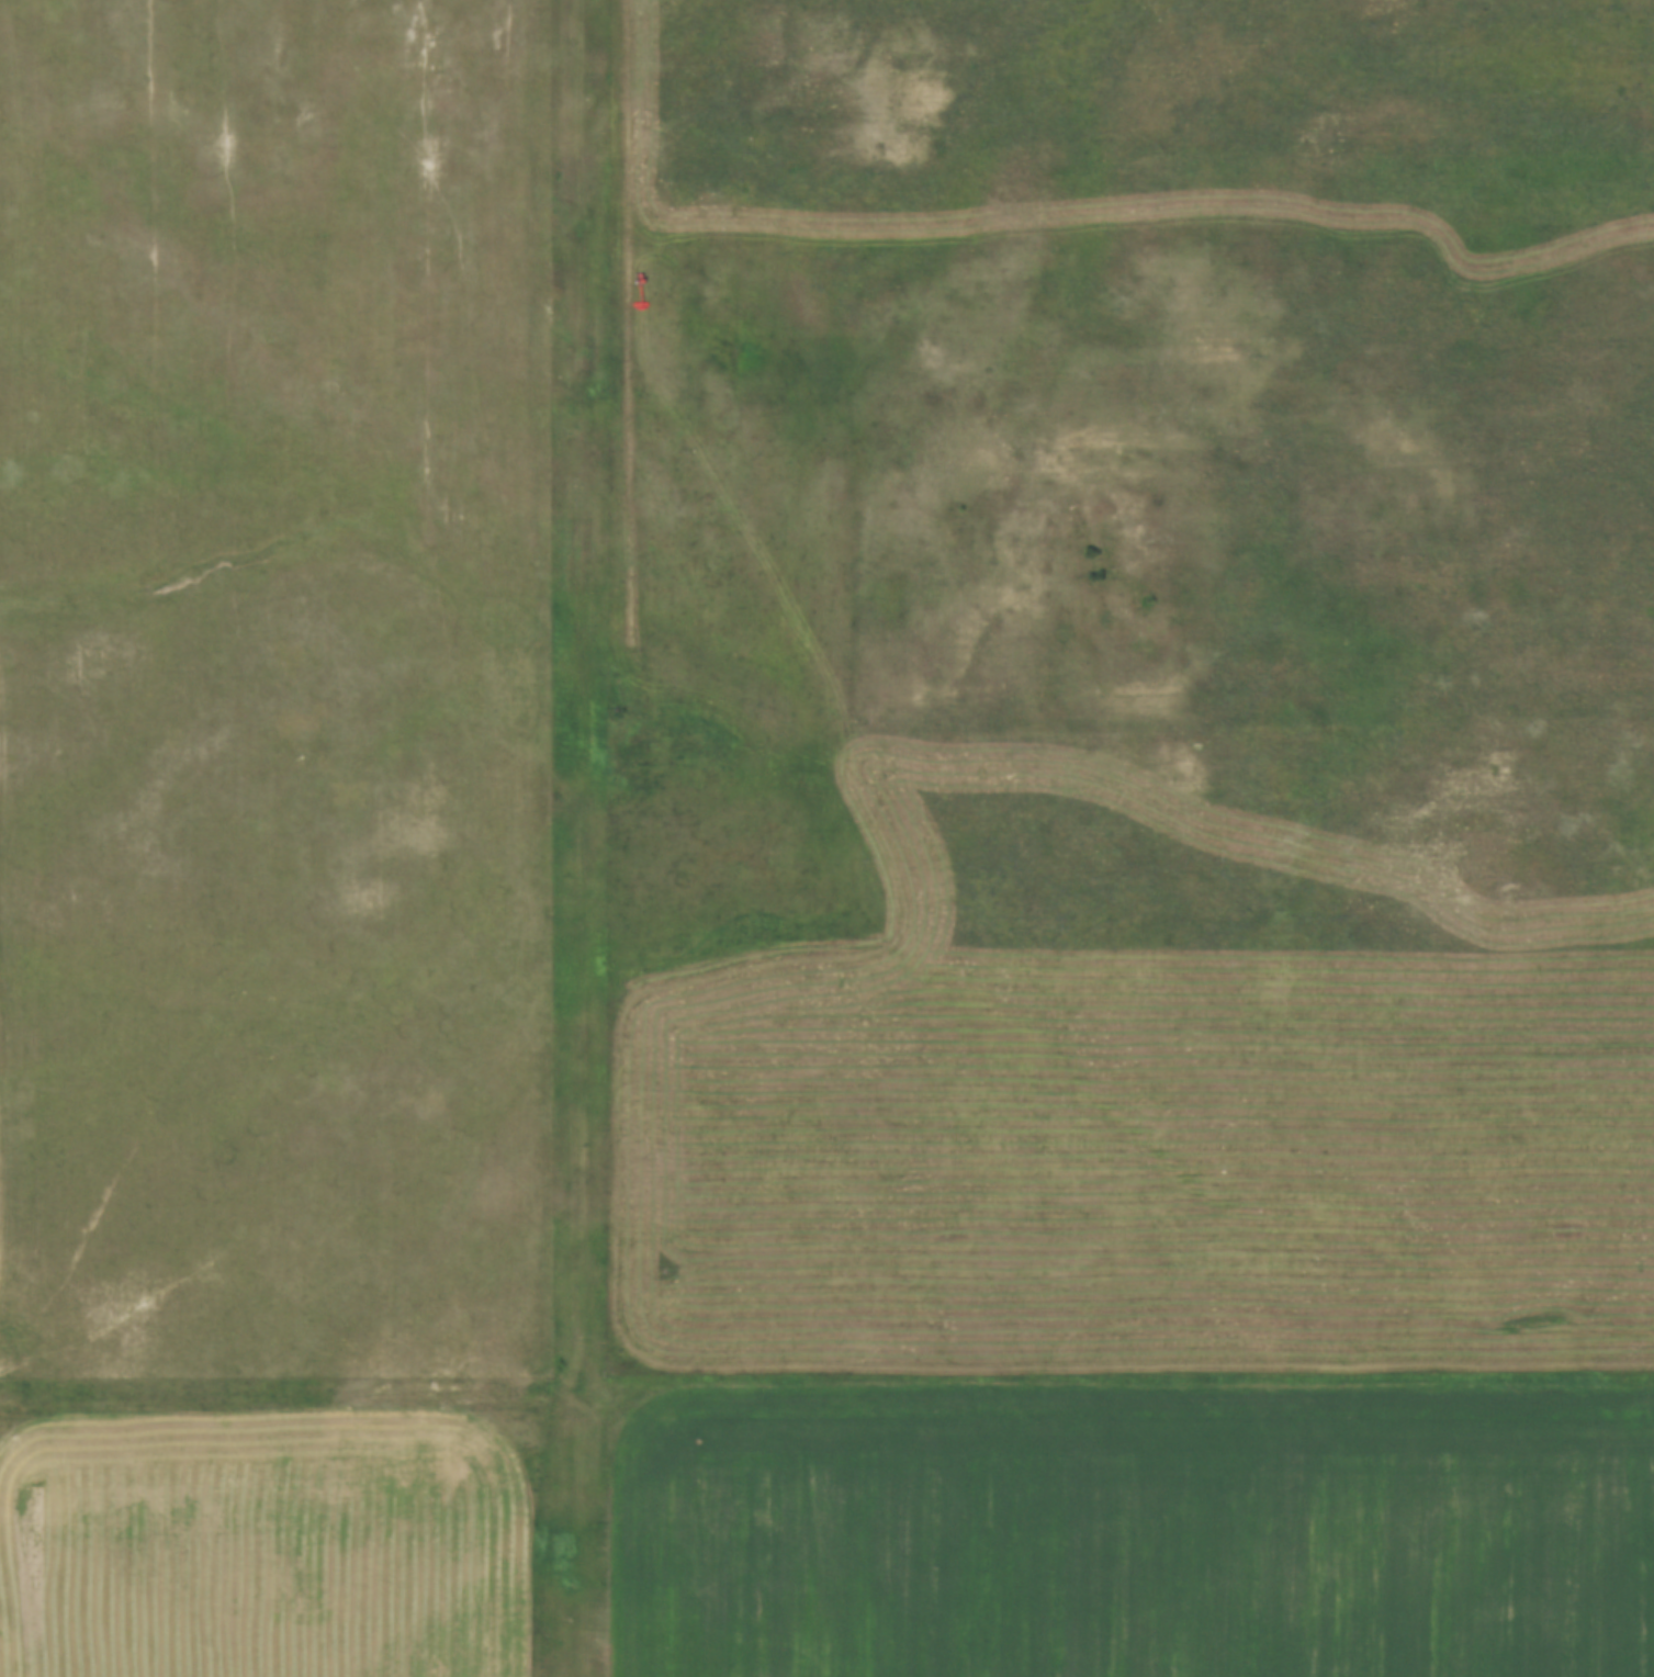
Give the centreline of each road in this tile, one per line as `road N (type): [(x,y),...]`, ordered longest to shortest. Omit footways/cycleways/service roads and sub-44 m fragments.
road 1 (track): [(579,1676),(580,0)]
road 2 (track): [(0,1252),(0,913)]

